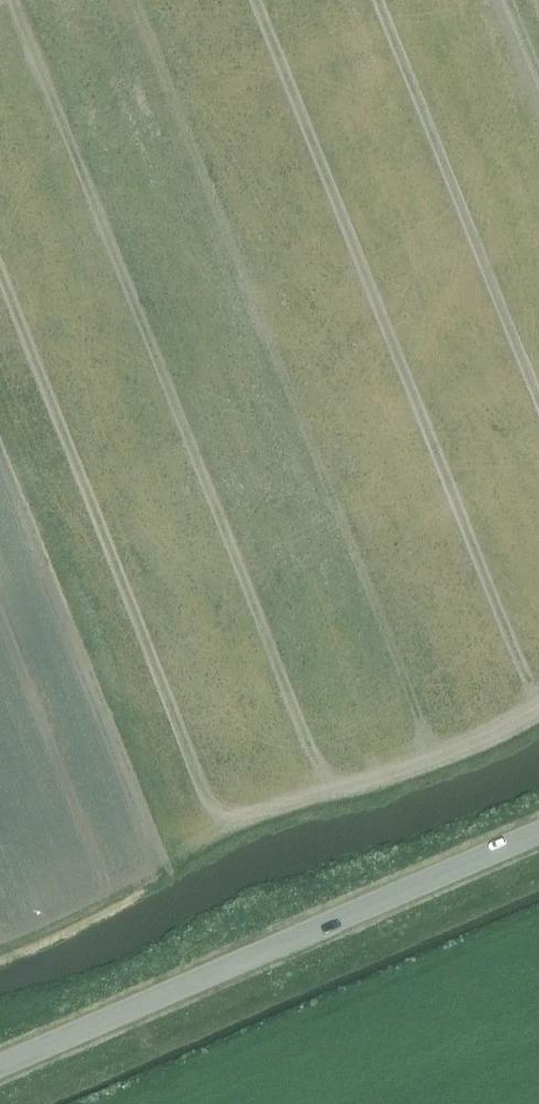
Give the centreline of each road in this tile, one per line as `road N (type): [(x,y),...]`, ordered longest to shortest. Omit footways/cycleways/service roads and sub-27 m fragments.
road 1 (tertiary): [(0,1065),(538,829)]

